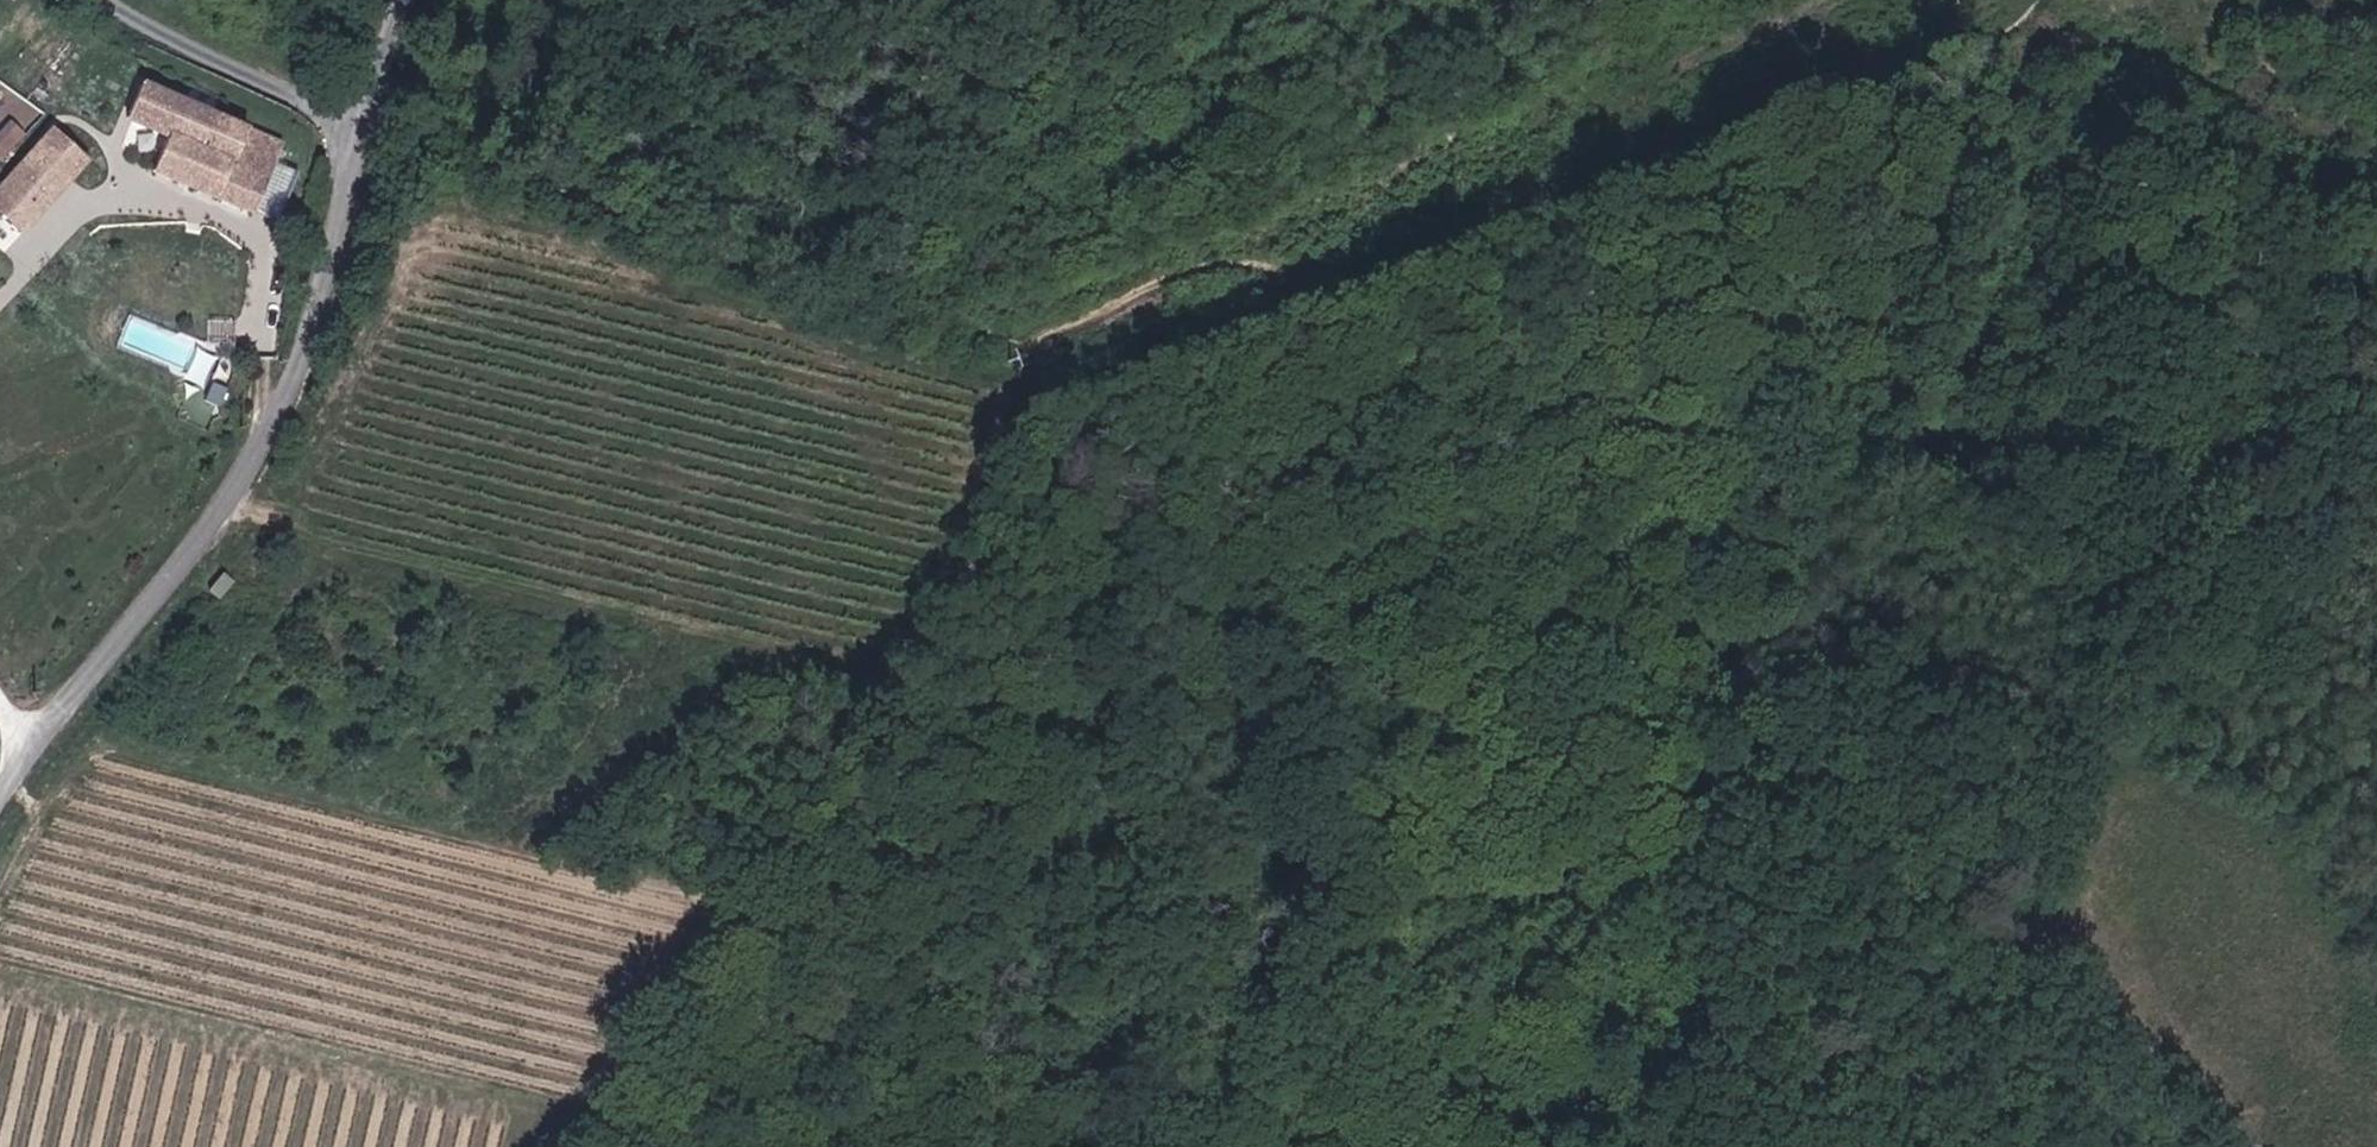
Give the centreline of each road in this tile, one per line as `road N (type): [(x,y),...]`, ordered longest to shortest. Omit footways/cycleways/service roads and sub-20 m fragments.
road 1 (unclassified): [(373,115),(322,327),(273,438),(206,545),(52,733),(0,810)]
road 2 (track): [(2073,140),(2115,71),(2376,143)]
road 3 (residential): [(118,0),(373,115)]

